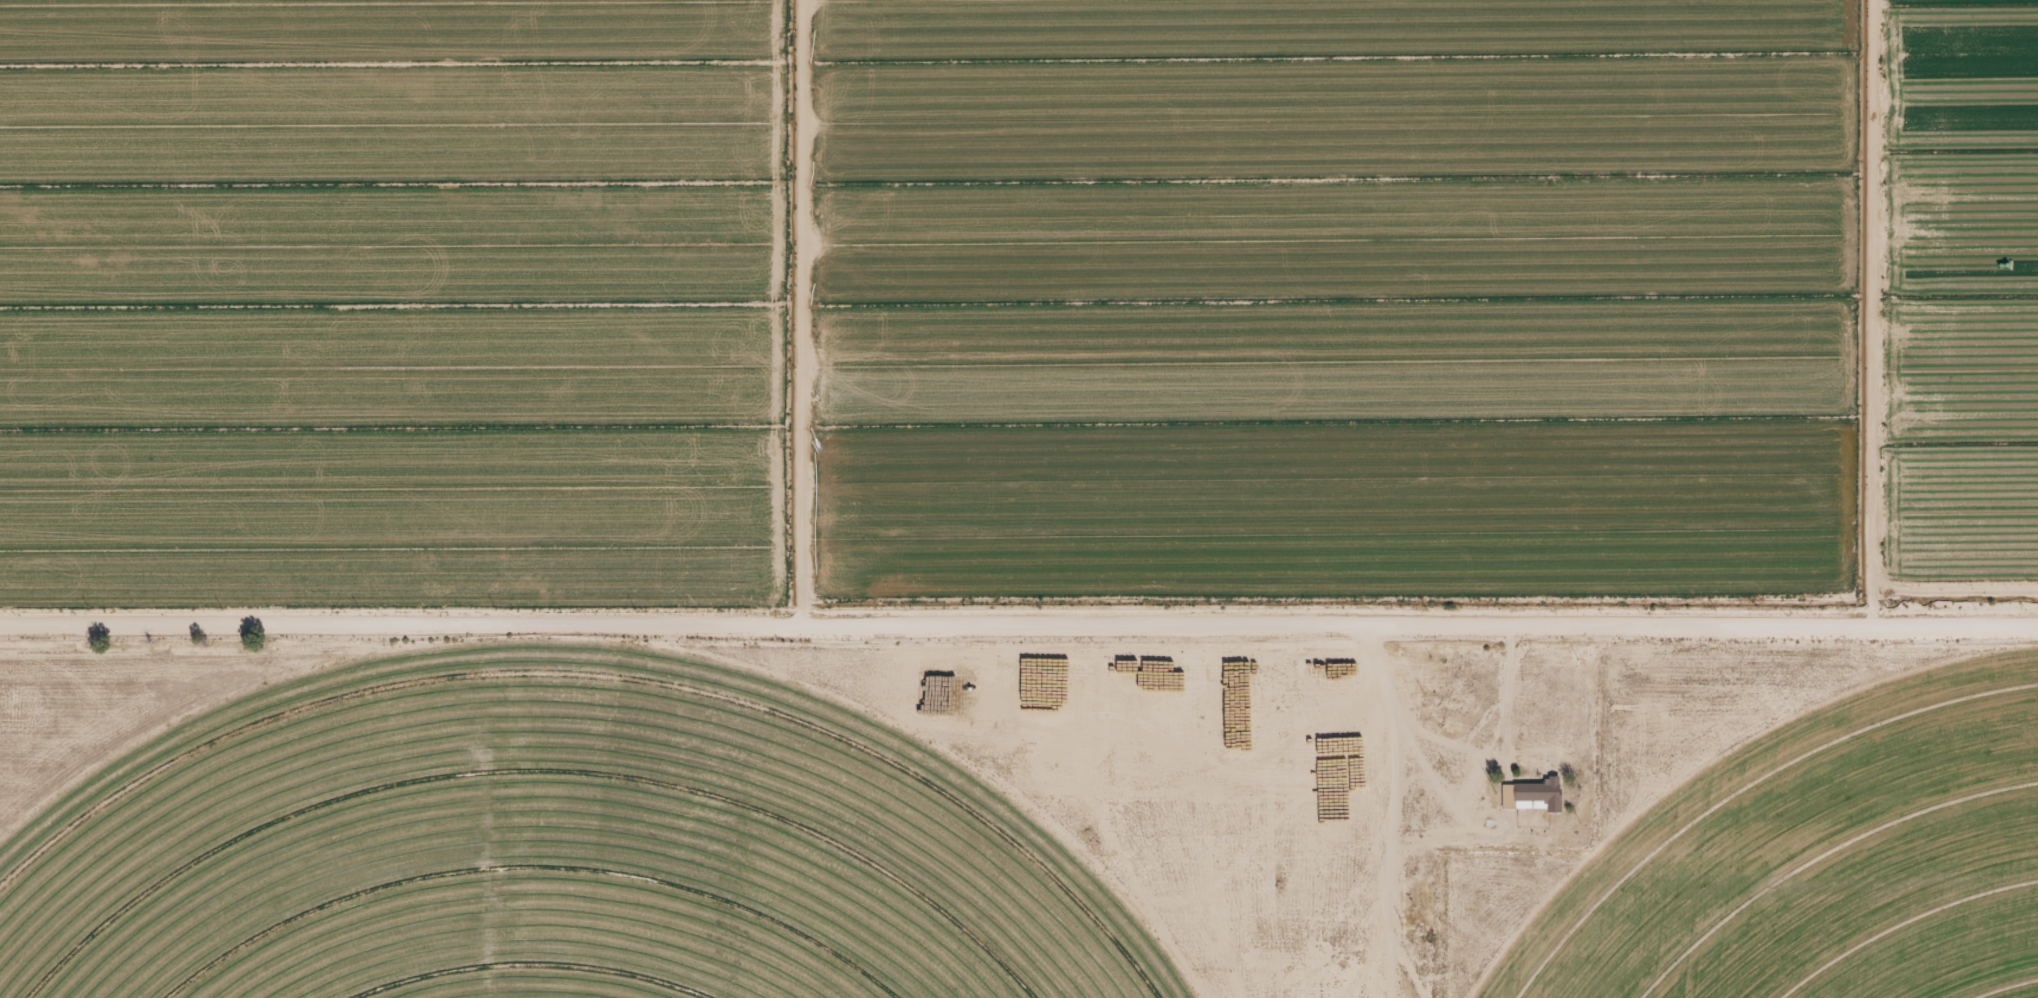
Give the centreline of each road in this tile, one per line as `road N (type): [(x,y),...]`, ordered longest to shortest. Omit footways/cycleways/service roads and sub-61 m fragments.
road 1 (residential): [(805,605),(0,620)]
road 2 (residential): [(805,605),(1507,599)]
road 3 (residential): [(805,605),(804,0)]
road 4 (residential): [(1907,595),(1895,0)]
road 5 (residential): [(1507,599),(1907,595)]
road 6 (residential): [(2037,597),(1907,595)]

